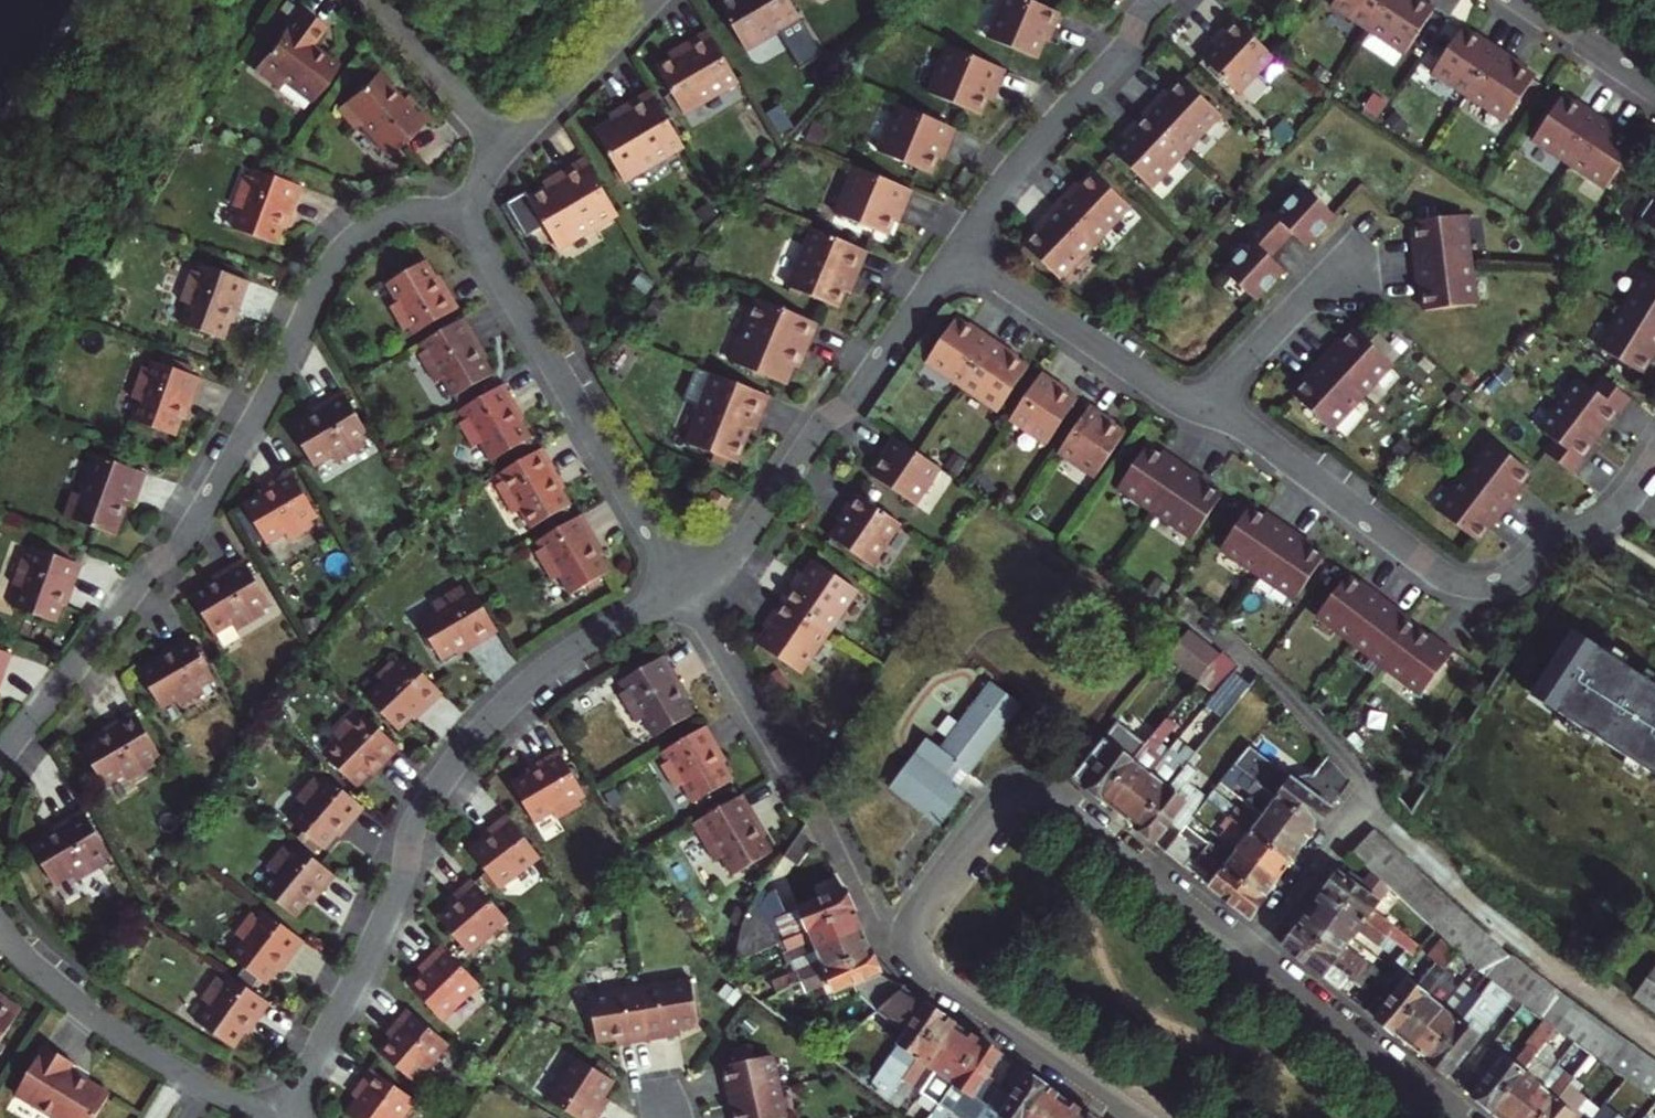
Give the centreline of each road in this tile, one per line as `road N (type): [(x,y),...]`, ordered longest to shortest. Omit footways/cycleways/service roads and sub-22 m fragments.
road 1 (residential): [(0,758),(134,583),(183,539),(267,402),(346,243),(403,210),(465,215)]
road 2 (residential): [(685,588),(542,672),(480,730),(435,786),(411,828),(401,882),(289,1117)]
road 3 (residential): [(1207,408),(1242,424),(1447,575),(1481,583),(1515,573),(1562,537),(1610,516),(1654,458)]
road 4 (residential): [(1254,958),(1060,803),(1029,789),(993,807),(916,911),(913,951)]
road 5 (residential): [(959,249),(854,397),(808,437),(748,530),(685,588)]
road 6 (residential): [(465,215),(685,588)]
road 7 (residential): [(1654,1031),(1502,928),(1374,804)]
road 8 (residential): [(280,1117),(208,1086),(112,1027),(0,929)]
road 9 (residential): [(1153,0),(1118,59),(1021,161),(959,249)]
road 10 (residential): [(959,249),(1163,390),(1207,408)]
road 11 (residential): [(913,951),(935,974),(1144,1117)]
road 12 (residential): [(1374,804),(1368,780),(1333,735),(1203,618)]
road 13 (residential): [(1450,1117),(1254,958)]
road 14 (residential): [(685,588),(804,787)]
road 15 (residential): [(508,144),(647,0)]
road 16 (residential): [(1207,408),(1339,260)]
road 17 (residential): [(376,0),(508,144)]
road 18 (residential): [(1374,804),(1254,958)]
road 19 (residential): [(828,820),(882,926),(913,951)]
road 20 (residential): [(1654,84),(1529,0)]

